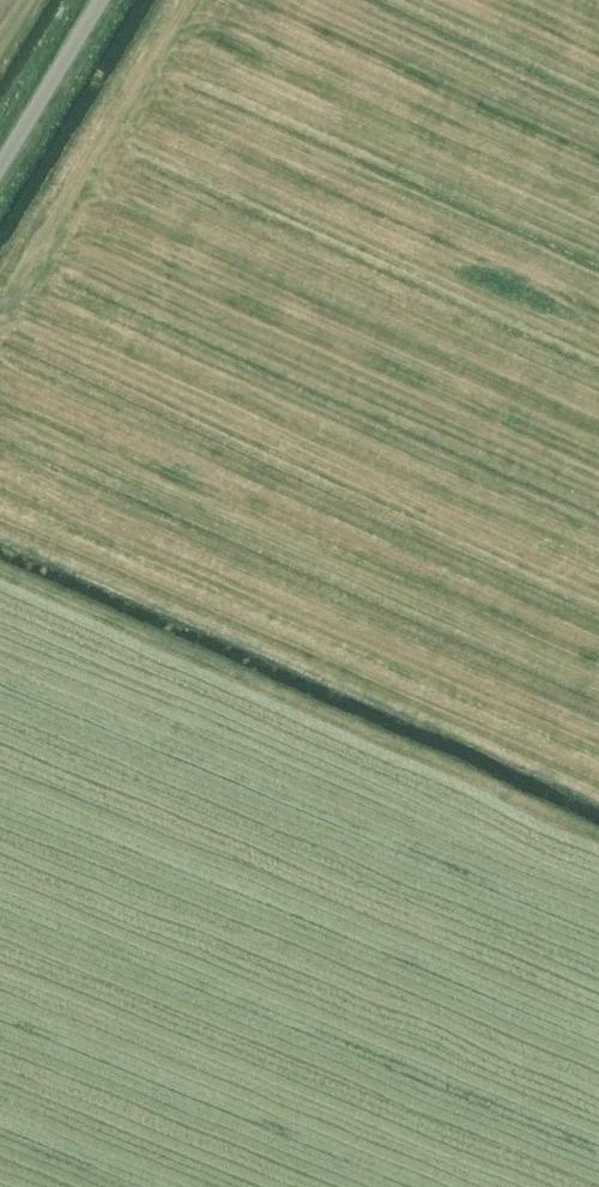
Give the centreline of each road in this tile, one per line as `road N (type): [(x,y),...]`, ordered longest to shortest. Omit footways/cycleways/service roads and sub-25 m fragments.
road 1 (unclassified): [(100,0),(0,166)]

